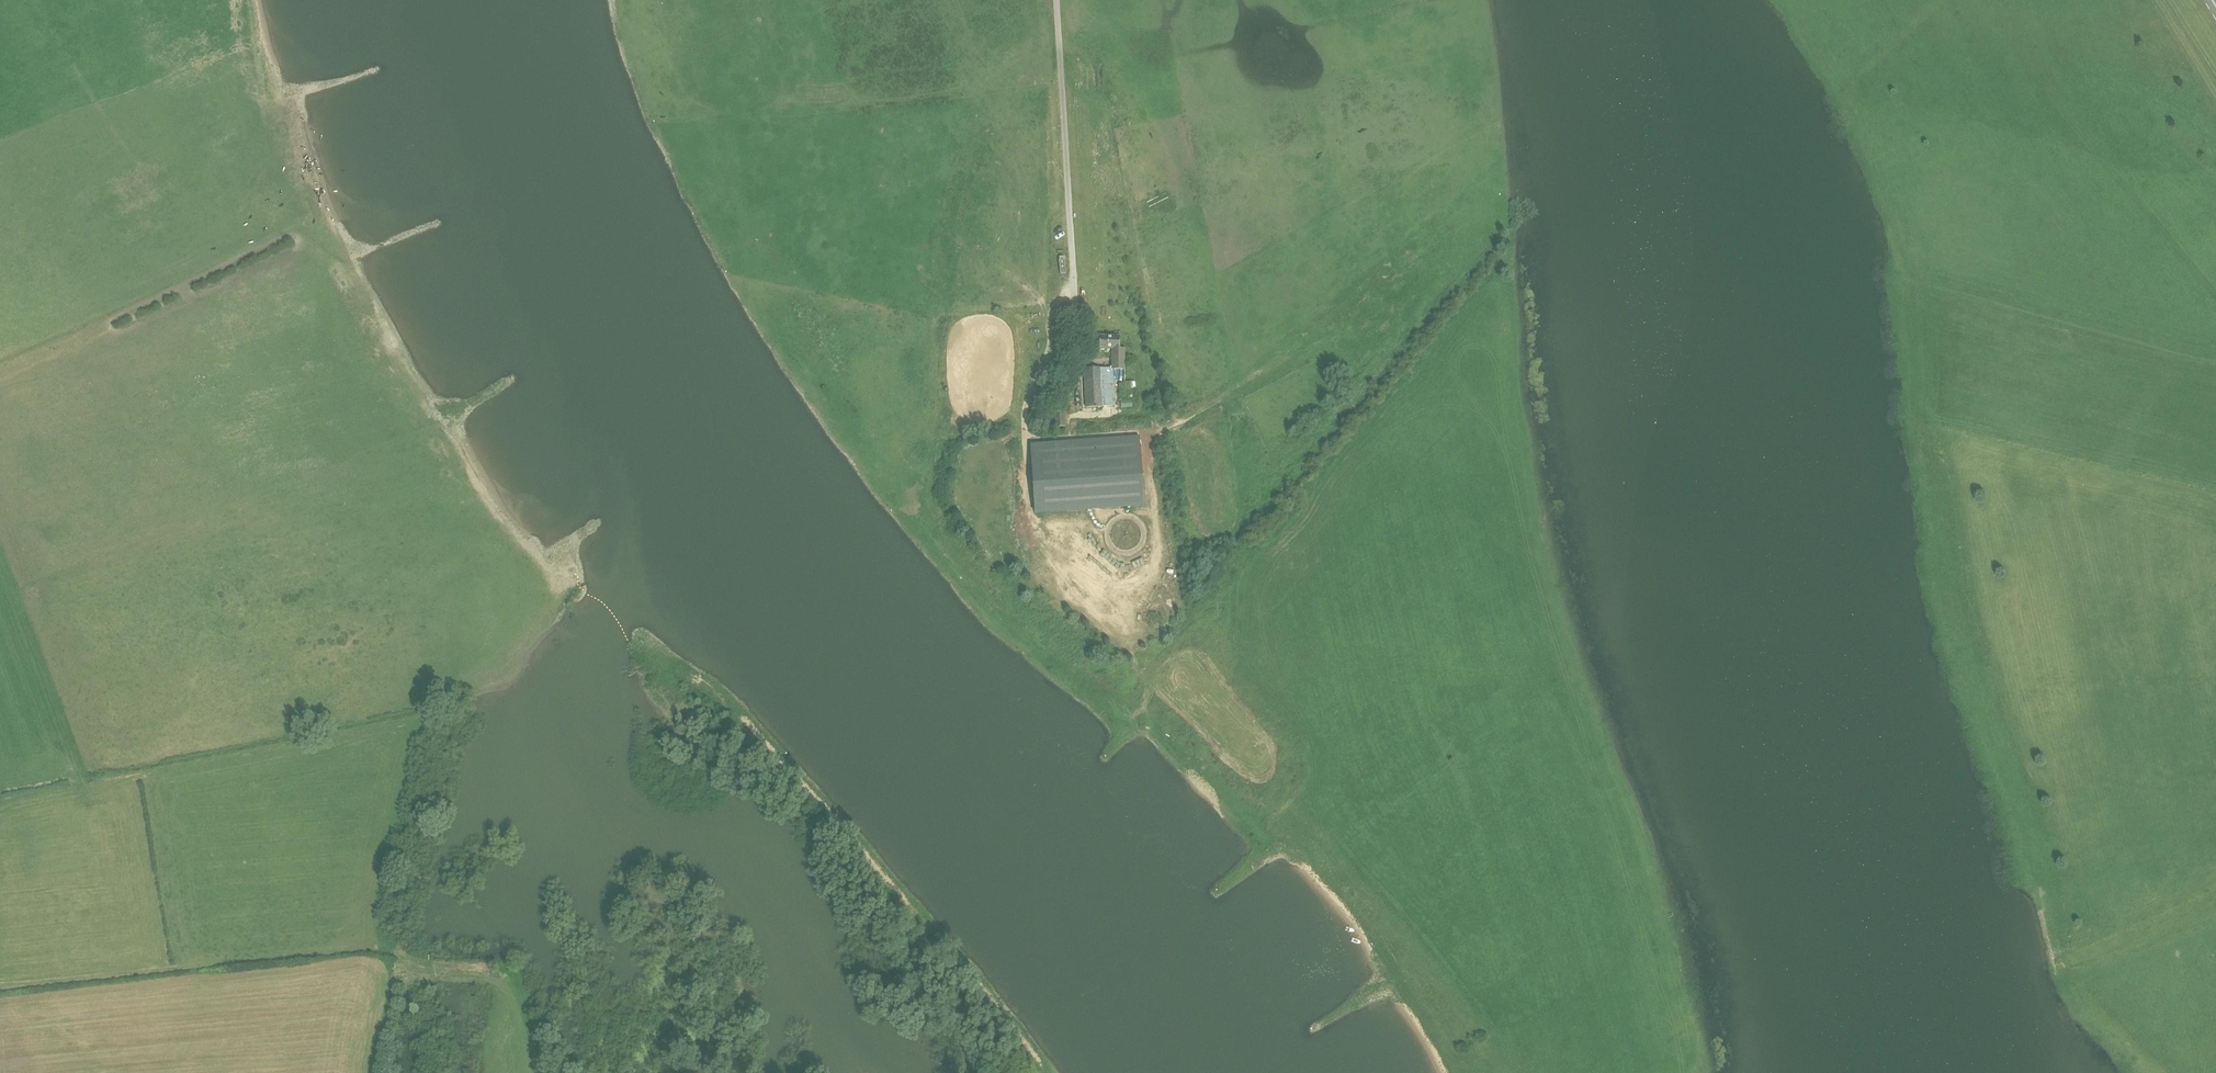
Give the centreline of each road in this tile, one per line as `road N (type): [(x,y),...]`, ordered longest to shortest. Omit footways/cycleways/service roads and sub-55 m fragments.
road 1 (track): [(0,982),(379,944),(424,972),(493,978),(516,1020)]
road 2 (unclassified): [(1075,352),(1053,0)]

